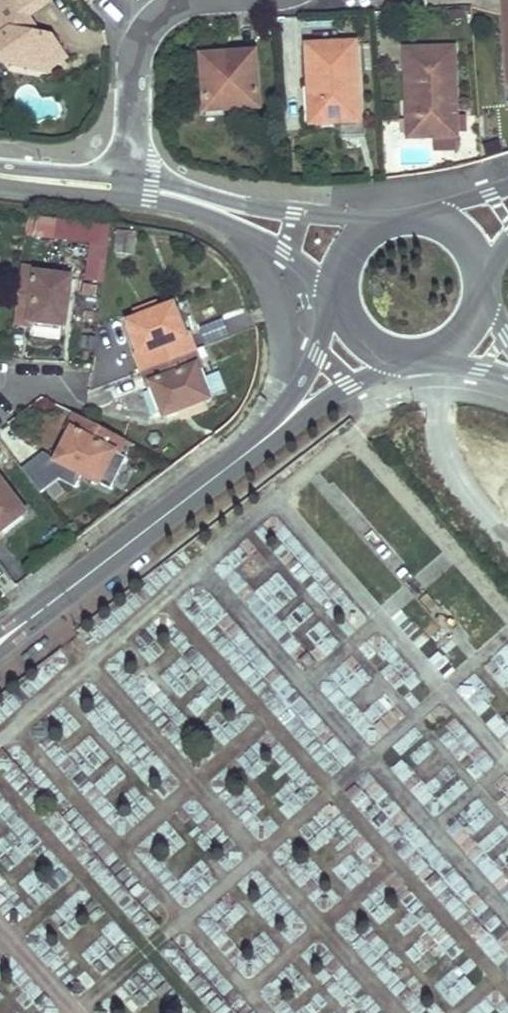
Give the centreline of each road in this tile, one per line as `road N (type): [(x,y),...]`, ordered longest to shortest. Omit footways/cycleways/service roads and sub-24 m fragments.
road 1 (tertiary): [(275,430),(42,608)]
road 2 (residential): [(125,188),(139,42),(168,8),(200,0)]
road 3 (tertiary): [(389,224),(212,207)]
road 4 (tertiary): [(212,207),(341,296)]
road 5 (tertiary): [(275,430),(400,353)]
road 6 (tertiary): [(343,302),(275,430)]
road 7 (tertiary): [(0,175),(125,188)]

